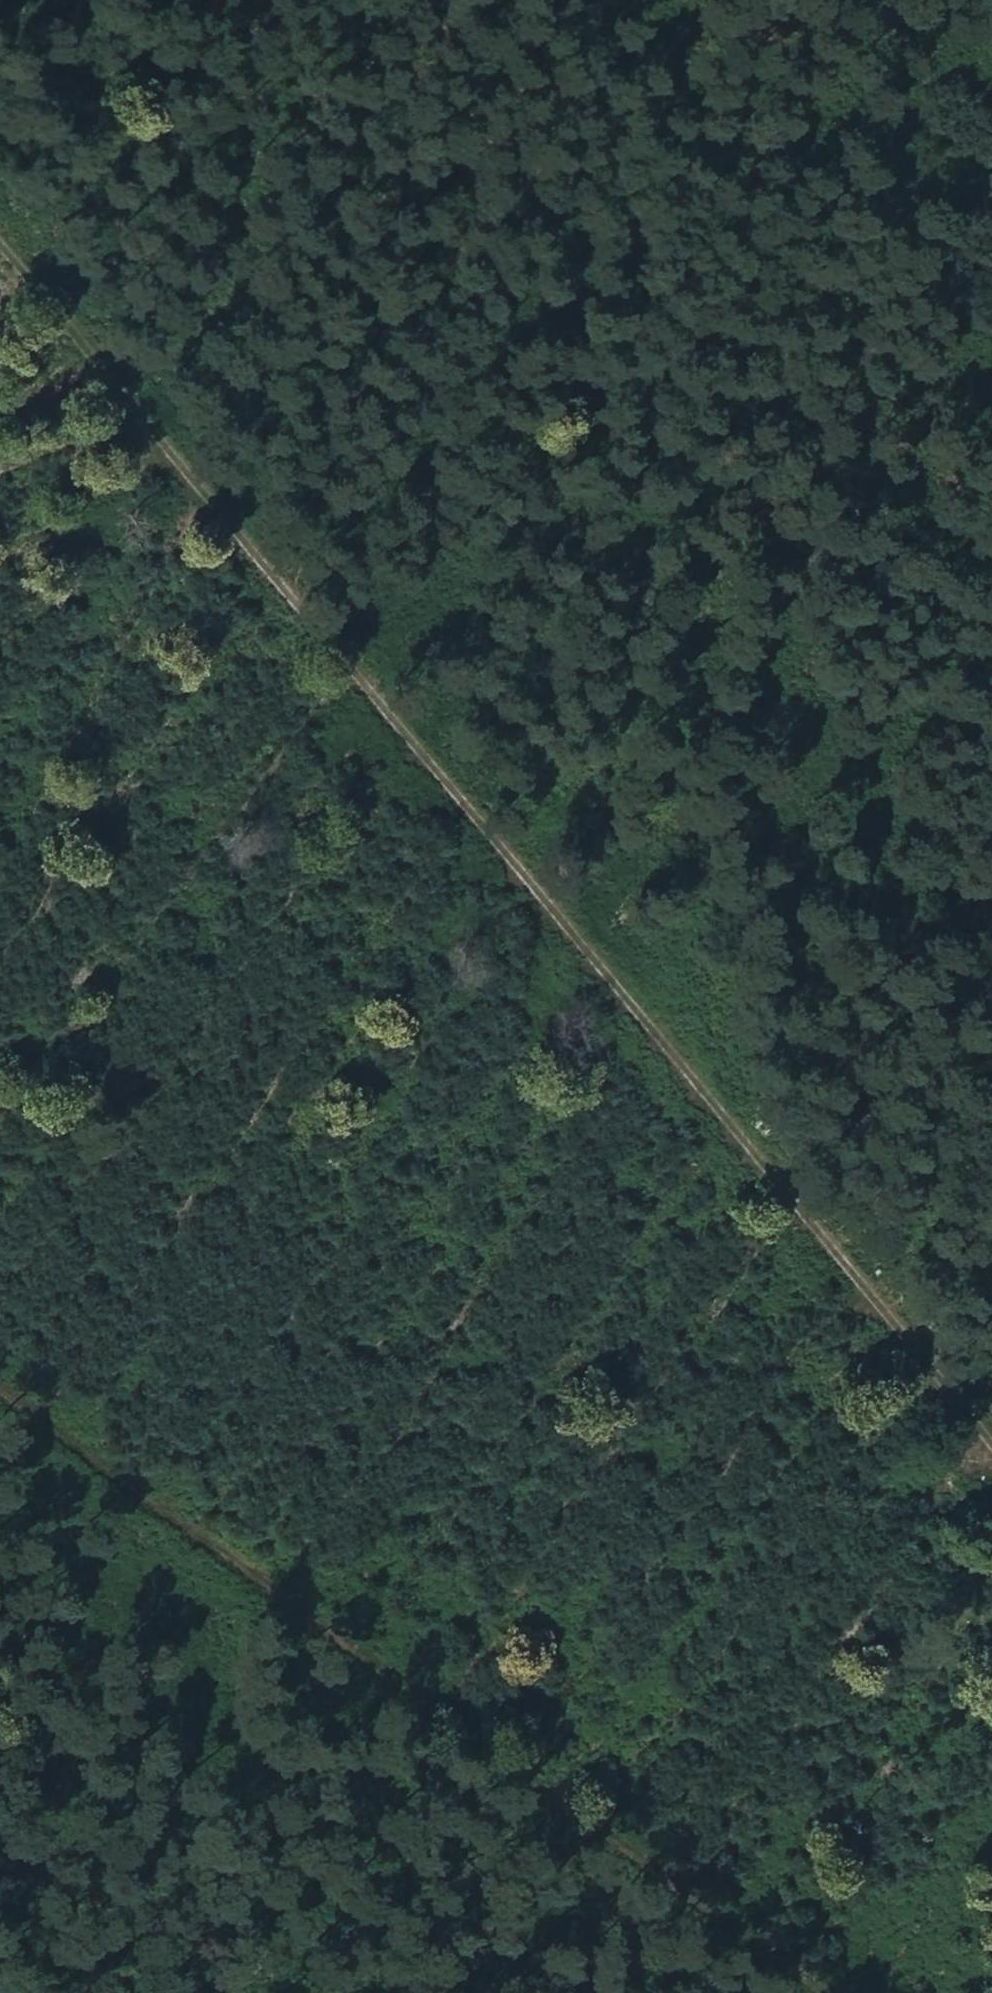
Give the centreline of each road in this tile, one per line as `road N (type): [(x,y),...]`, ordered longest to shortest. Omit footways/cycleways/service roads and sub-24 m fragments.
road 1 (track): [(0,206),(991,1348)]

